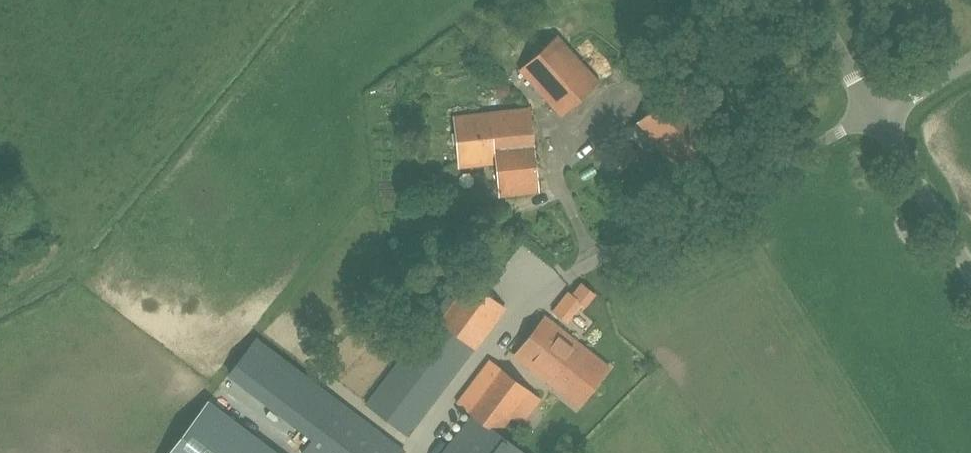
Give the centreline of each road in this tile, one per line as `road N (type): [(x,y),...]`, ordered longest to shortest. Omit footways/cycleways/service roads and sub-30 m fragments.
road 1 (unclassified): [(970,268),(882,113)]
road 2 (unclassified): [(882,113),(805,0)]

